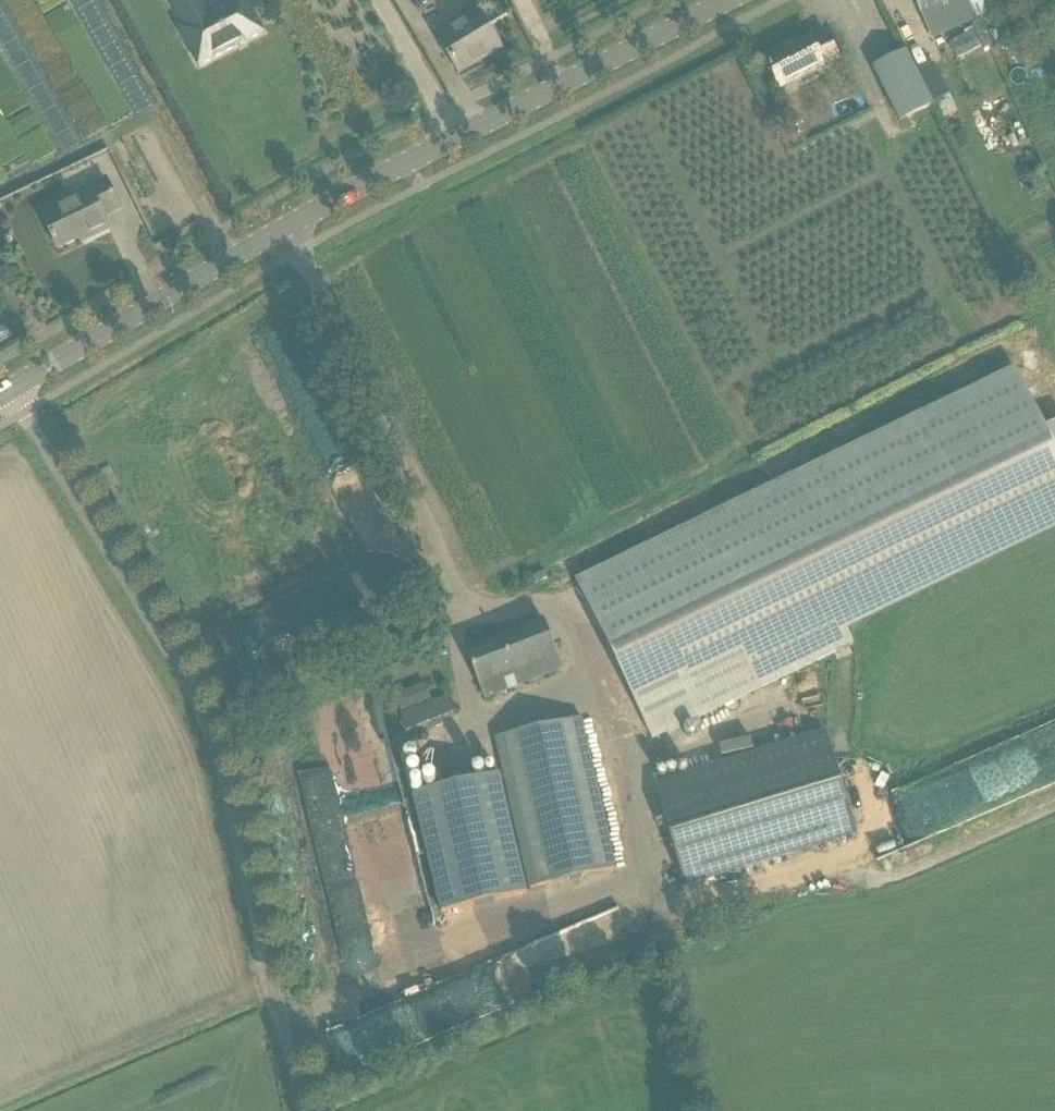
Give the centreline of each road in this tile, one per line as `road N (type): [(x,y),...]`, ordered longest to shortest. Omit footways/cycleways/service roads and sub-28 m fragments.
road 1 (tertiary): [(4,392),(483,123),(732,0)]
road 2 (unclassified): [(298,1110),(203,722),(4,392)]

